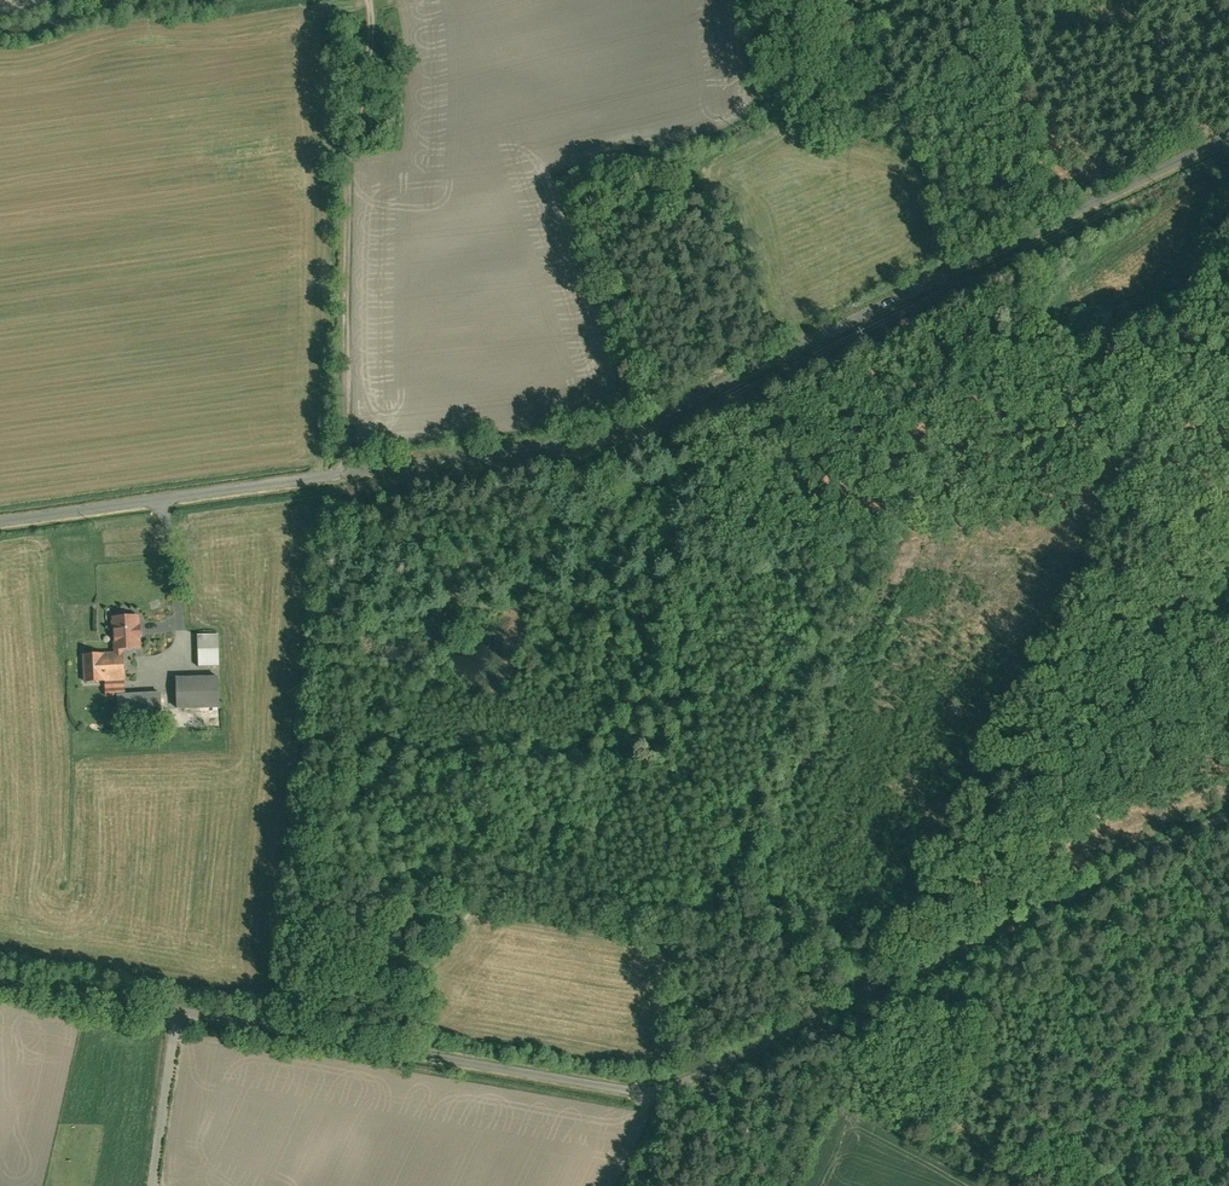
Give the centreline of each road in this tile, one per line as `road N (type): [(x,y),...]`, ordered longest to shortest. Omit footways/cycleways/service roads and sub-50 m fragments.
road 1 (unclassified): [(1228,135),(639,425),(0,522)]
road 2 (residential): [(1228,816),(657,1093),(0,981)]
road 3 (track): [(888,982),(1228,273)]
road 4 (track): [(343,474),(351,153),(369,67),(368,0)]

